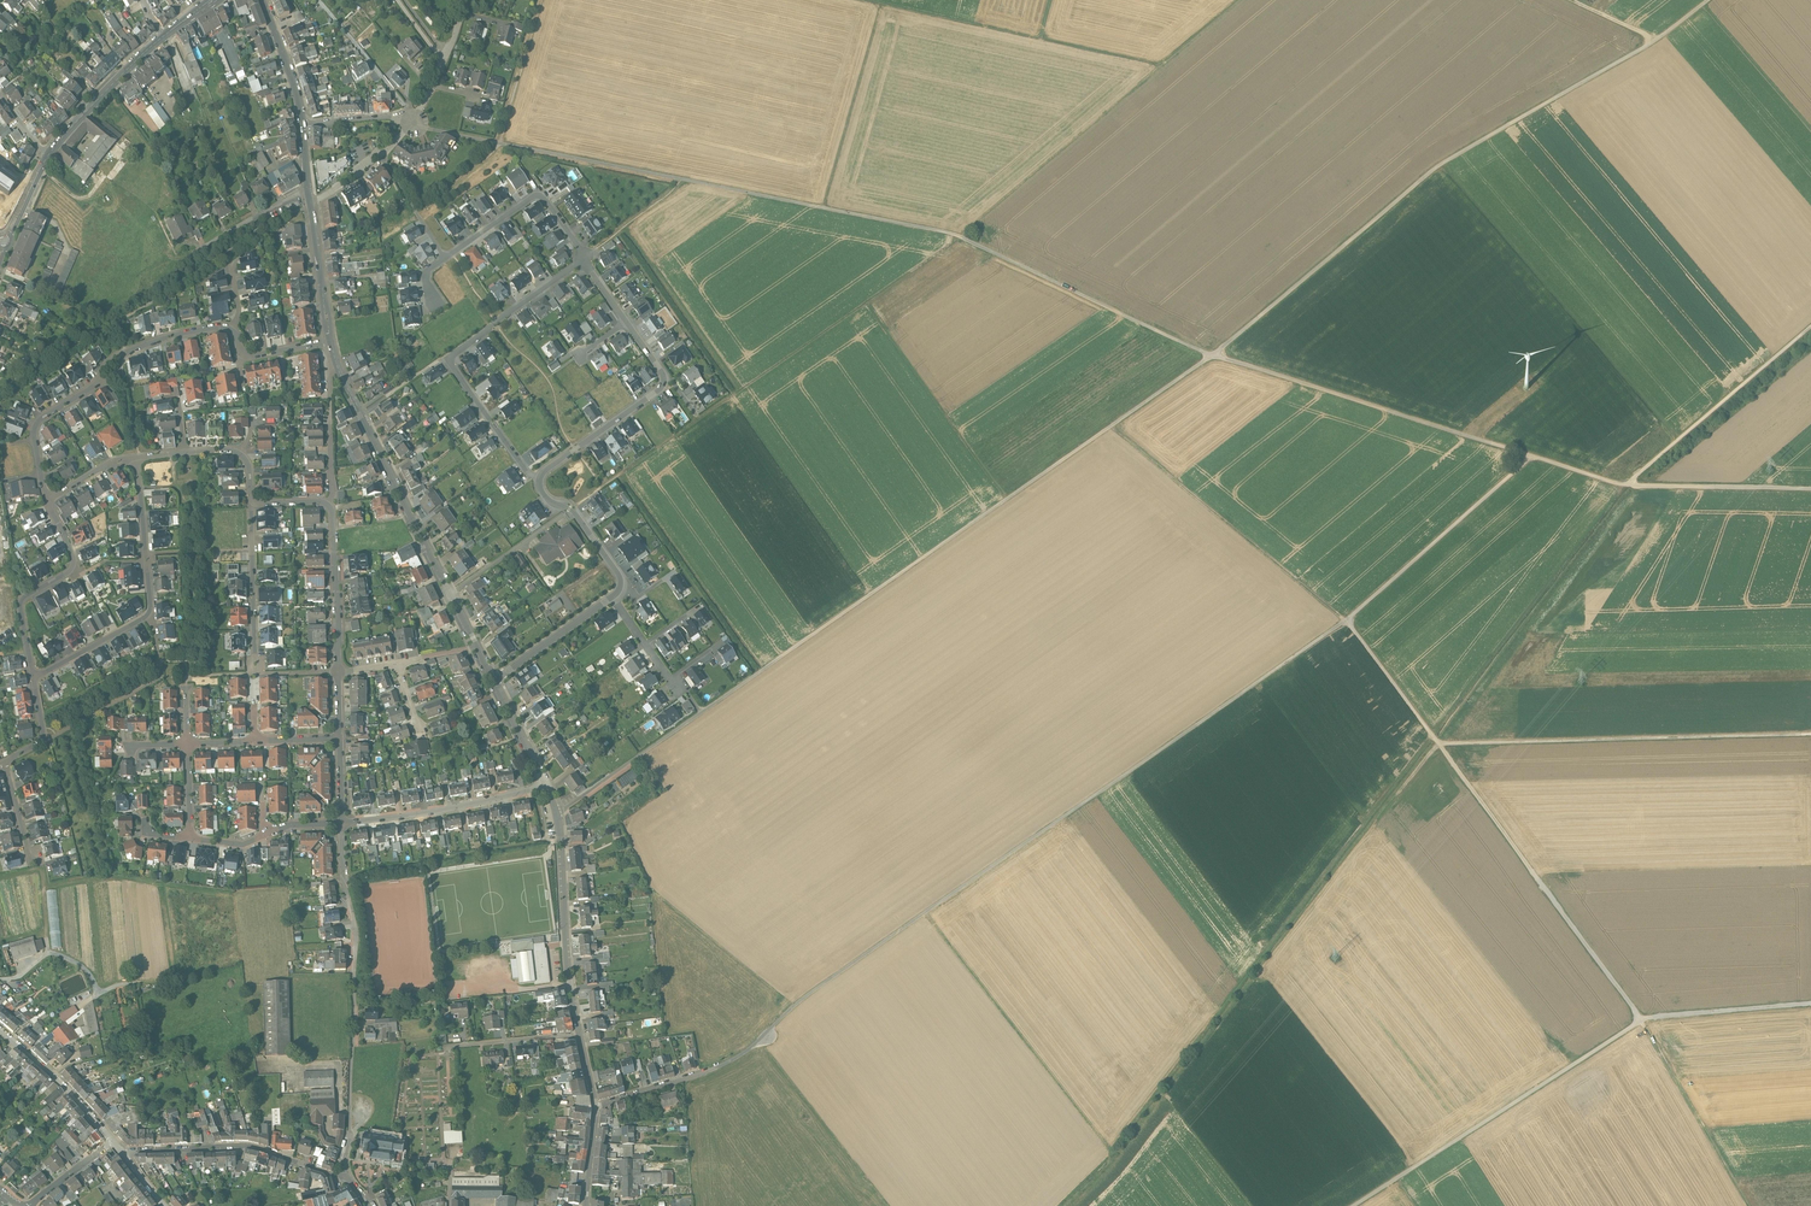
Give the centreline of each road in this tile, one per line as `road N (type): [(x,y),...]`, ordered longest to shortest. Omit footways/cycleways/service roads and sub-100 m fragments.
road 1 (track): [(925,913),(1109,1150),(1626,486),(1810,326)]
road 2 (track): [(1531,457),(1346,622),(771,1029)]
road 3 (track): [(1238,0),(955,242),(571,508)]
road 4 (track): [(429,129),(946,233),(1212,356)]
road 5 (track): [(642,754),(1212,356)]
road 6 (track): [(1212,356),(1441,165),(1656,40),(1709,0)]
road 7 (track): [(43,883),(113,874),(238,893),(239,963),(99,992),(83,969),(50,953),(17,978),(0,980)]
road 8 (track): [(1440,746),(1346,622),(1112,427)]
road 9 (track): [(1440,746),(1810,735)]
road 10 (track): [(1441,165),(1677,441)]
road 11 (residential): [(349,1181),(354,924),(343,877),(343,821)]
road 12 (track): [(1354,1205),(1642,1020)]
road 13 (track): [(1642,1020),(1440,746)]
road 14 (track): [(1212,356),(1531,457)]
road 15 (residential): [(584,259),(449,361),(528,472),(540,478)]
road 16 (track): [(864,0),(1161,66)]
road 17 (residential): [(135,458),(151,615),(34,679)]
road 18 (track): [(1531,457),(1617,485),(1810,489)]
road 19 (residential): [(330,343),(450,594)]
road 20 (track): [(542,0),(500,143),(419,217)]
road 21 (residential): [(584,259),(541,191),(425,273),(436,302)]
road 22 (track): [(1004,502),(865,304)]
road 23 (track): [(622,474),(762,671)]
road 24 (residential): [(349,1181),(258,1148),(125,1155)]
road 25 (residential): [(44,495),(79,568),(21,602),(34,679)]
road 26 (residential): [(557,812),(578,1033)]
road 27 (track): [(343,877),(561,839)]
road 28 (track): [(1642,1020),(1748,1205)]
road 29 (track): [(881,4),(823,208)]
road 30 (track): [(741,390),(626,227),(617,233)]
road 31 (residential): [(549,786),(343,821)]
road 32 (residential): [(252,502),(256,673)]
road 33 (track): [(1810,1005),(1642,1020)]
road 34 (residential): [(340,671),(328,503)]
road 35 (secondary): [(47,156),(164,35)]
road 36 (track): [(1810,130),(1704,4)]
road 37 (residential): [(540,478),(670,382)]
road 38 (residential): [(614,596),(627,587),(571,508),(546,498),(540,478)]
road 39 (tertiary): [(114,1140),(0,1030)]
road 40 (residential): [(343,821),(291,823),(243,843),(191,837)]
road 41 (residential): [(494,681),(614,596)]
road 42 (residential): [(309,203),(330,343)]
road 43 (residential): [(94,385),(35,426),(44,495)]
road 44 (residential): [(561,517),(450,594)]
road 45 (residential): [(262,0),(303,122)]
road 46 (residential): [(196,251),(308,189)]
road 47 (residential): [(578,1033),(452,1046)]

